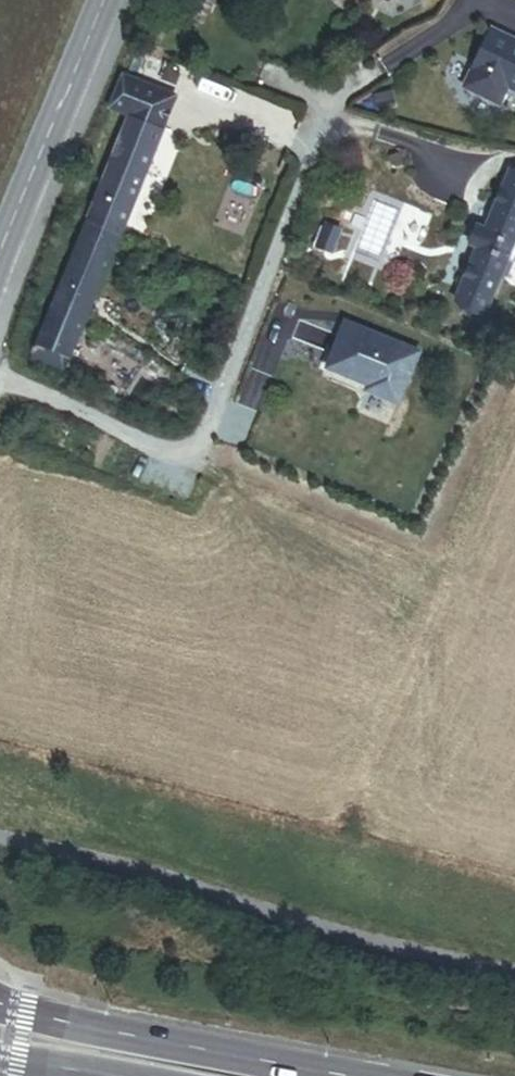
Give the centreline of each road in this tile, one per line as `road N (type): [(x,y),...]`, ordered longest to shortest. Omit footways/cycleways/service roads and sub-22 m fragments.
road 1 (residential): [(0,383),(148,446),(185,448),(199,438),(339,90)]
road 2 (trunk): [(336,1075),(0,1007)]
road 3 (tertiary): [(0,249),(103,0)]

